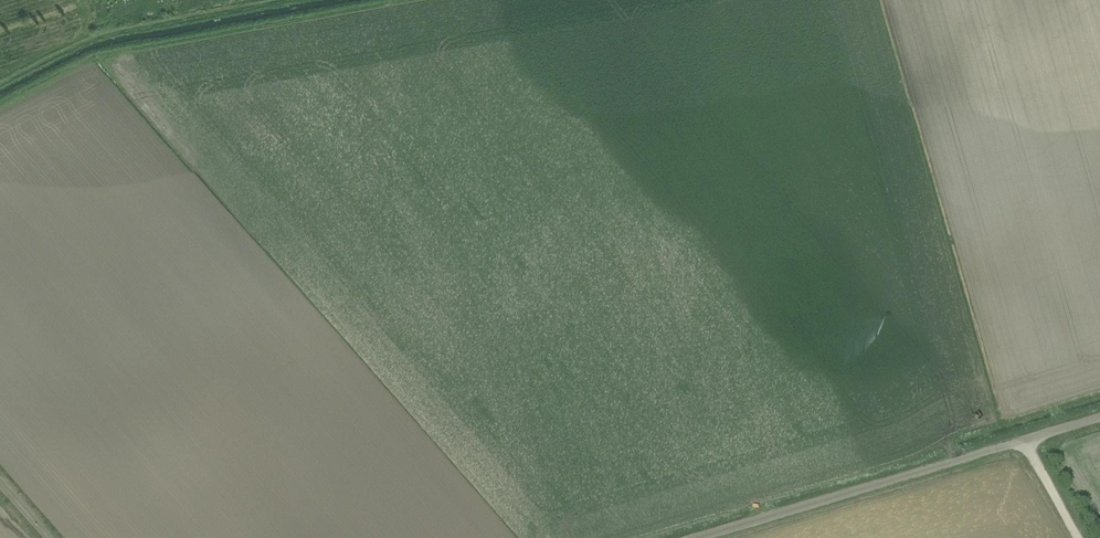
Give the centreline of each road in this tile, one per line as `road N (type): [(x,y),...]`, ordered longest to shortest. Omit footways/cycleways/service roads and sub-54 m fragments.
road 1 (unclassified): [(708,537),(1099,419)]

